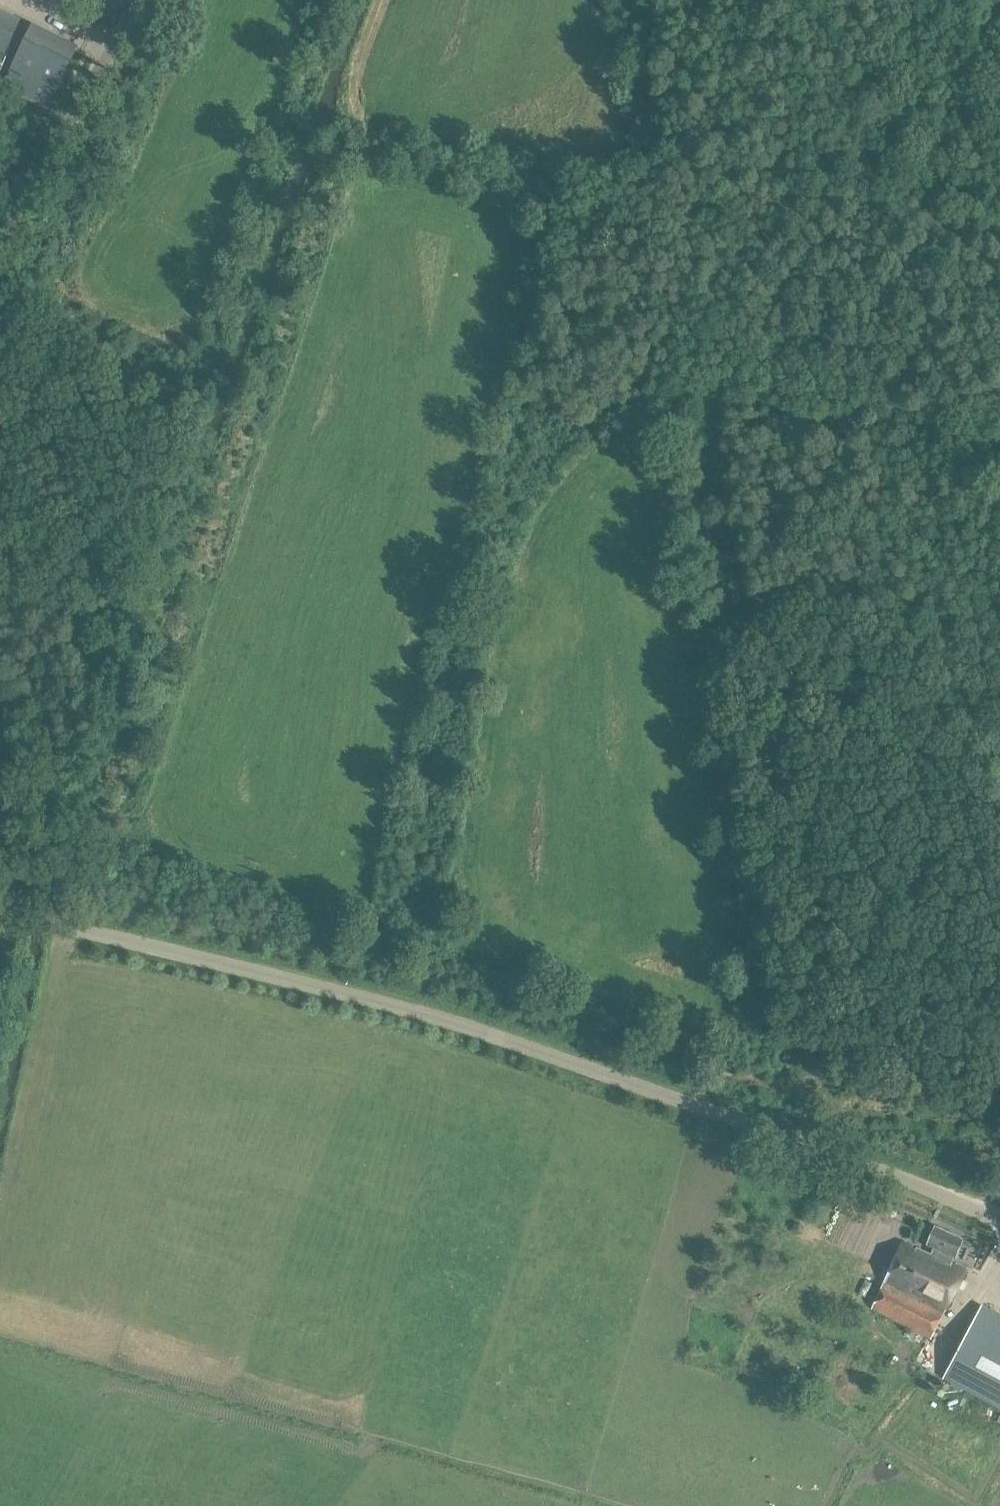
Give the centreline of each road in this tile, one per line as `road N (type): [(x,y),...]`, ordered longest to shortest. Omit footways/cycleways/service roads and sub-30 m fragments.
road 1 (unclassified): [(0,914),(464,1023),(891,1172),(999,1222)]
road 2 (unclassified): [(0,259),(144,0)]

